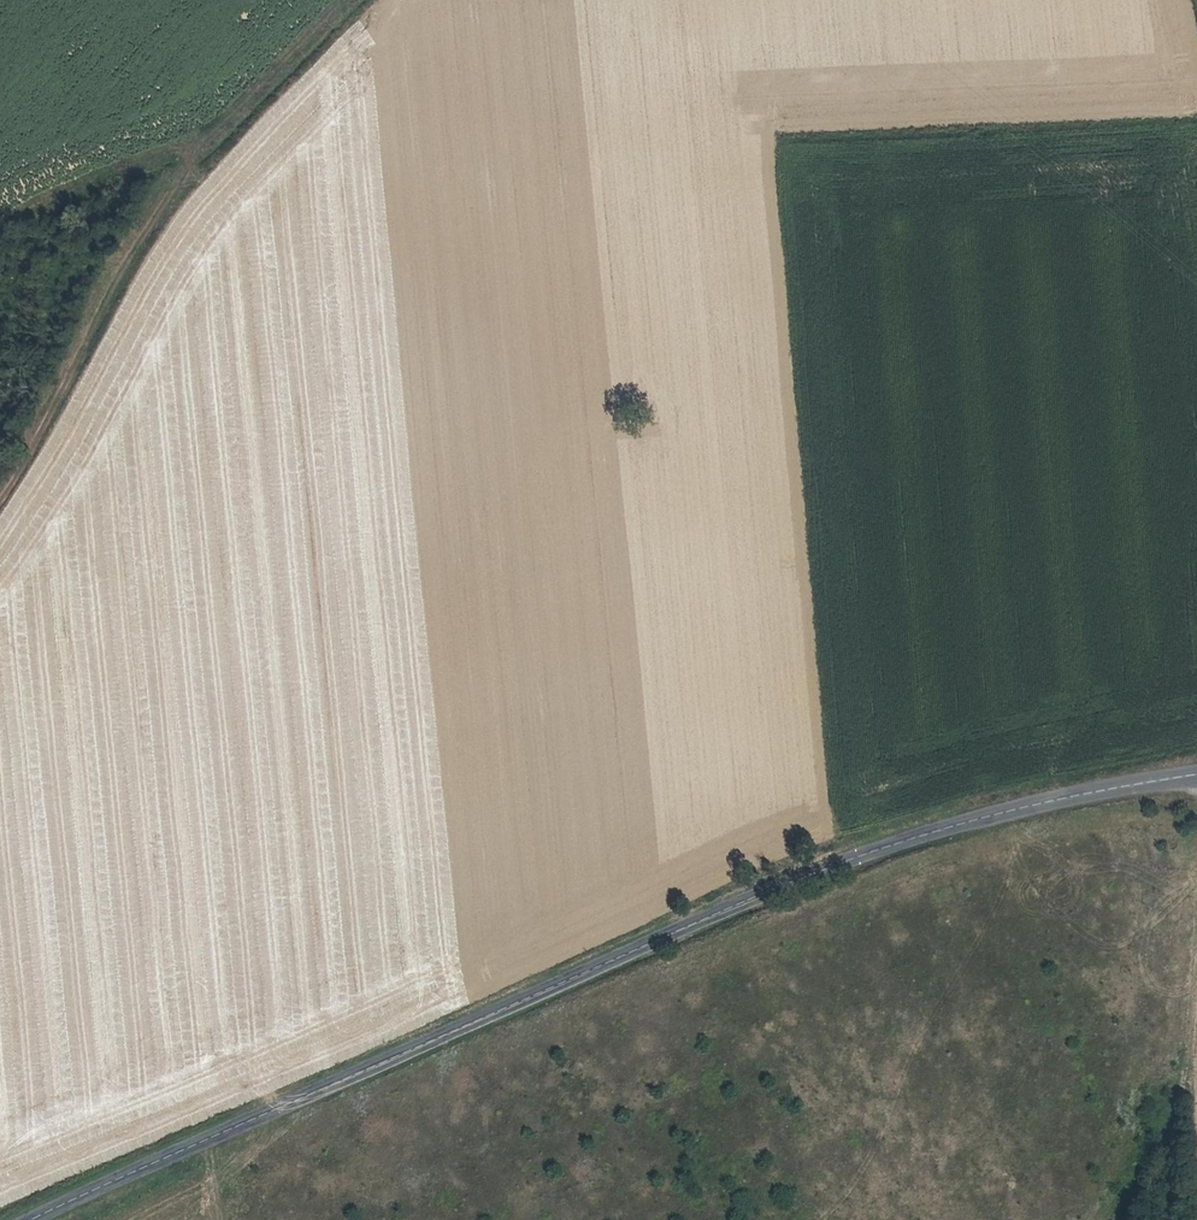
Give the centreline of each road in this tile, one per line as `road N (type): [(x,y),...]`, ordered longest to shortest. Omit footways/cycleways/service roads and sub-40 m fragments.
road 1 (tertiary): [(1196,774),(996,815),(797,879),(33,1219)]
road 2 (track): [(0,506),(199,148),(352,0)]

